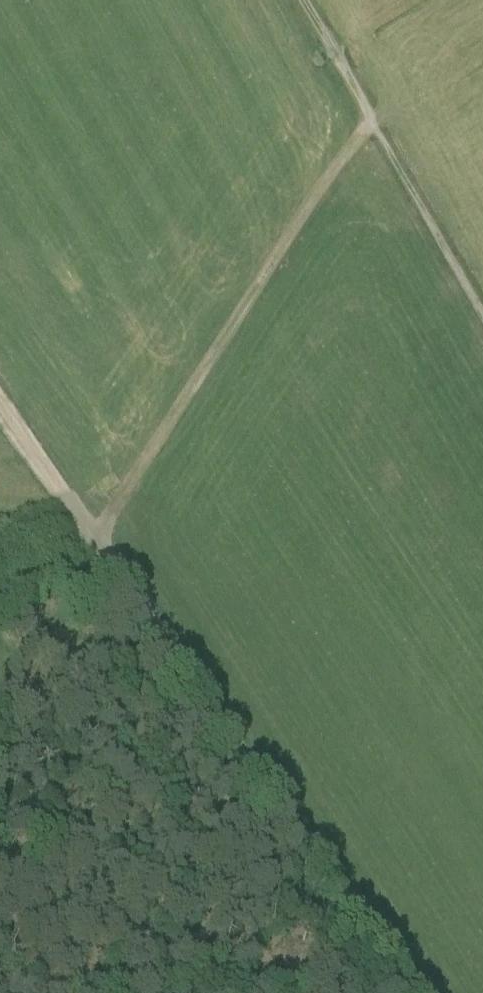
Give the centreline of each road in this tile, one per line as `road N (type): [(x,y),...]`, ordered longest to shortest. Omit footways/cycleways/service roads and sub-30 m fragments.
road 1 (track): [(398,992),(0,396)]
road 2 (track): [(310,0),(369,99),(370,118),(96,544)]

